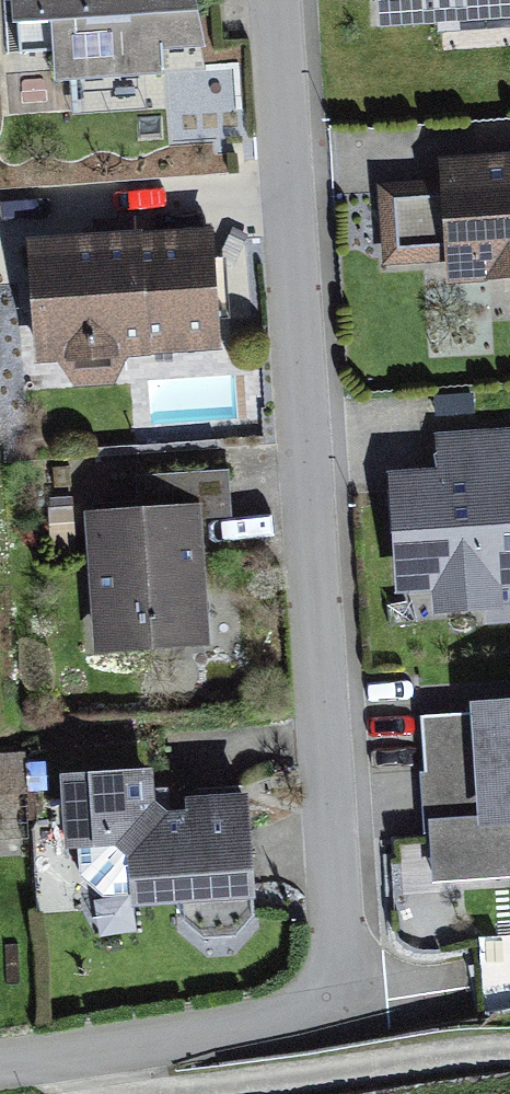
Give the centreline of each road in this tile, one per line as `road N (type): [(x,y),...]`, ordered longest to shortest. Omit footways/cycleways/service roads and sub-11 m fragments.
road 1 (residential): [(318,0),(377,939),(329,1010),(0,1065)]

